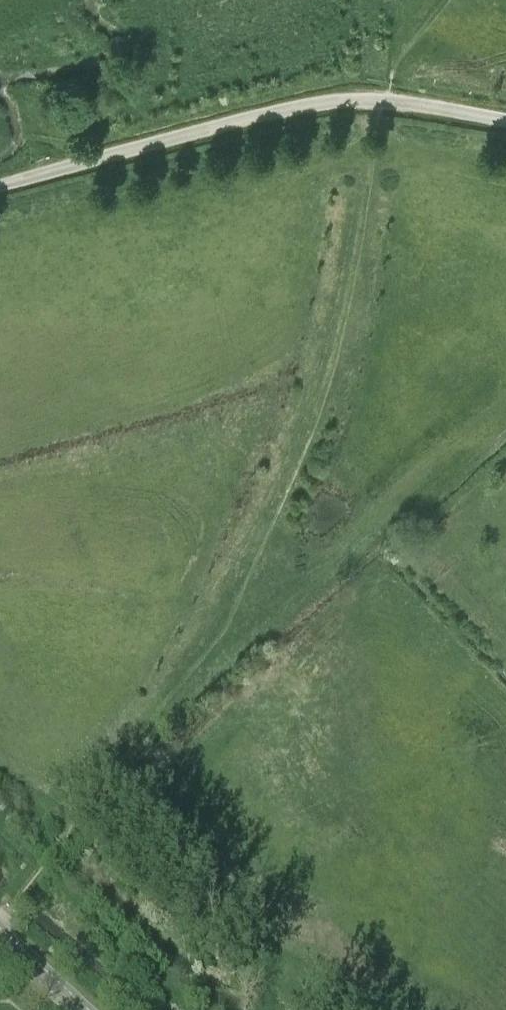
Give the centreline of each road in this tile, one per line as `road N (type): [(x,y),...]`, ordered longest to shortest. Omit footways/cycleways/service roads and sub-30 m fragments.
road 1 (unclassified): [(0,183),(332,100),(413,103),(505,120)]
road 2 (track): [(114,775),(0,924)]

